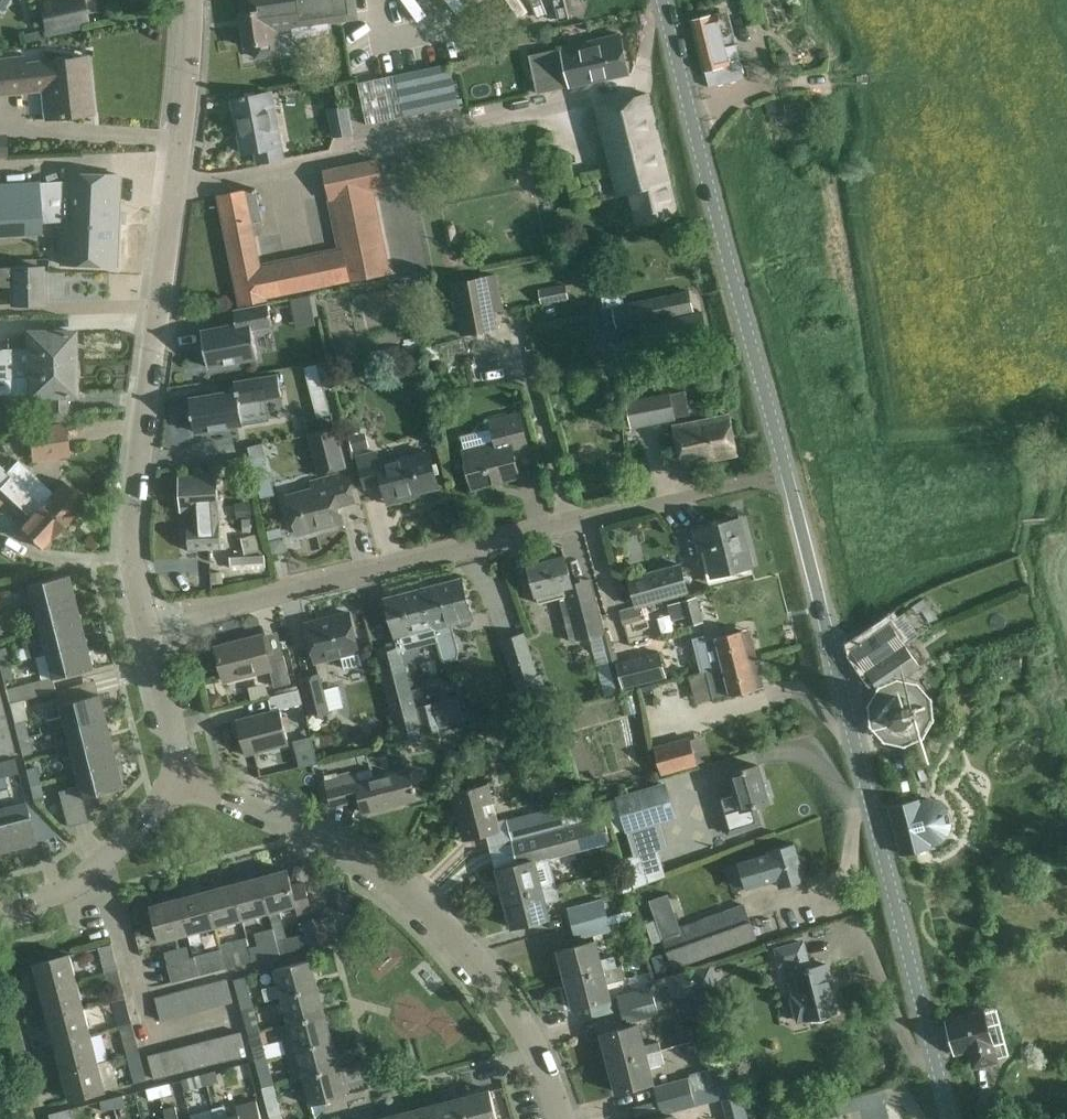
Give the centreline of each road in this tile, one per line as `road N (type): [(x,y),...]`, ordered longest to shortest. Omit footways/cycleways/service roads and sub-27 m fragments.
road 1 (unclassified): [(950,1118),(787,473)]
road 2 (residential): [(148,626),(787,473)]
road 3 (residential): [(148,626),(128,548),(182,125),(189,0)]
road 4 (residential): [(562,1118),(536,1050),(506,1001),(422,901),(379,868),(183,777)]
road 5 (unclassified): [(787,473),(663,0)]
road 6 (residential): [(0,909),(80,880),(183,777)]
road 7 (residential): [(183,777),(148,626)]

